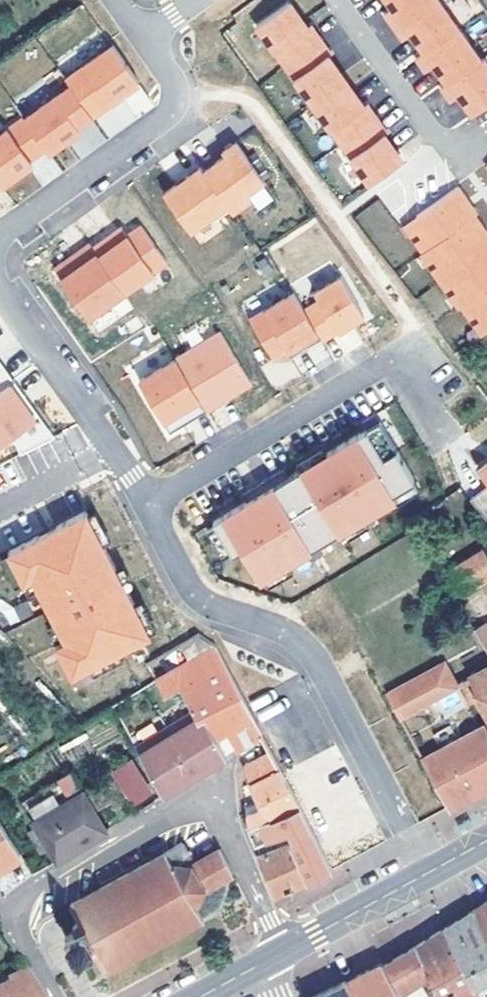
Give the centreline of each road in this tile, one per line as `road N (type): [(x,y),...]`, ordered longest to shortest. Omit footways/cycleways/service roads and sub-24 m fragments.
road 1 (residential): [(53,996),(12,916),(210,800),(285,951)]
road 2 (residential): [(146,505),(197,598),(308,651),(426,875)]
road 3 (residential): [(146,505),(376,367),(395,371),(425,408)]
road 4 (residential): [(142,38),(174,87),(170,111),(0,237)]
road 5 (residential): [(0,290),(146,505)]
road 6 (residential): [(458,168),(335,0)]
road 7 (secondary): [(285,951),(426,875)]

